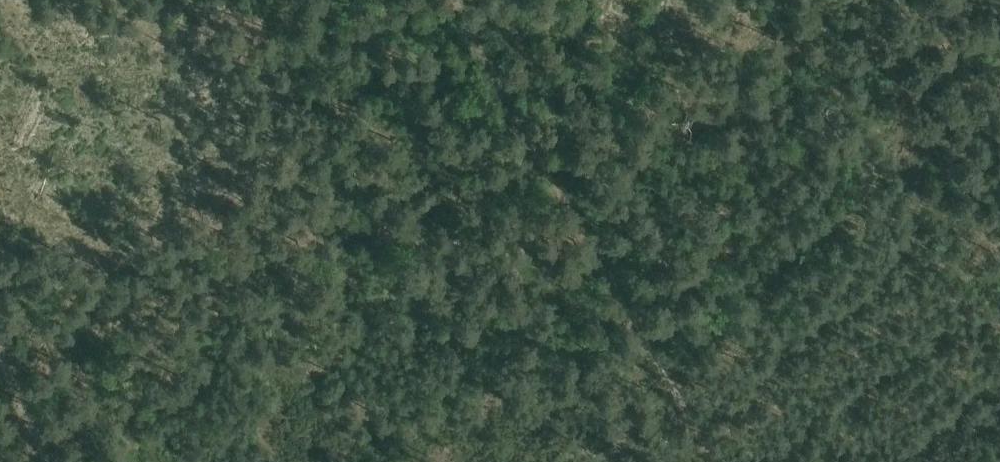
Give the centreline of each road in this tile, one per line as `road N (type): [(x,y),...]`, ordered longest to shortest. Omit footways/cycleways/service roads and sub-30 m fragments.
road 1 (track): [(716,461),(456,0)]

